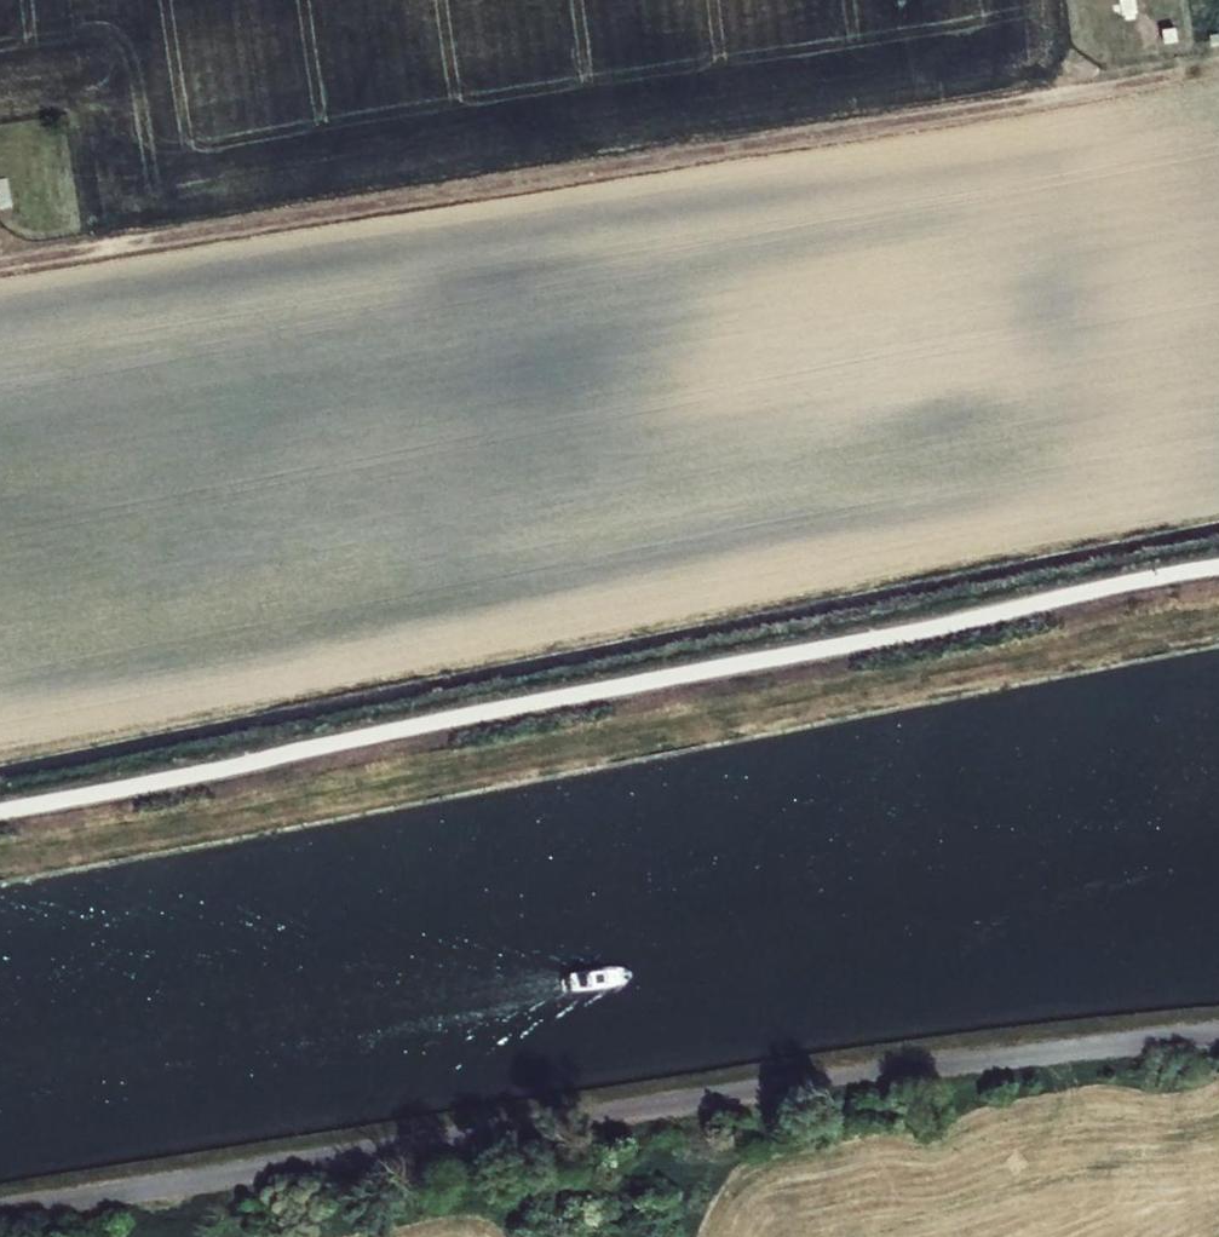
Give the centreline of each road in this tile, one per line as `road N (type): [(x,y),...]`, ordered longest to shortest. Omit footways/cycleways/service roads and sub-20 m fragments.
road 1 (track): [(1188,74),(0,262)]

